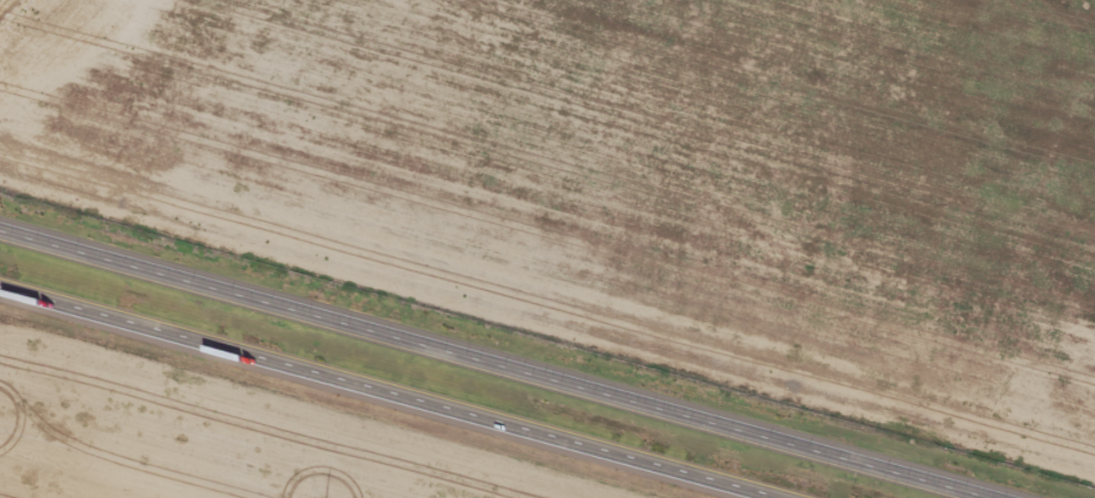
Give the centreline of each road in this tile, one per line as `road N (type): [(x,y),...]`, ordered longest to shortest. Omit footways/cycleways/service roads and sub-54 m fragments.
road 1 (trunk): [(999,497),(0,228)]
road 2 (trunk): [(0,294),(753,497)]

